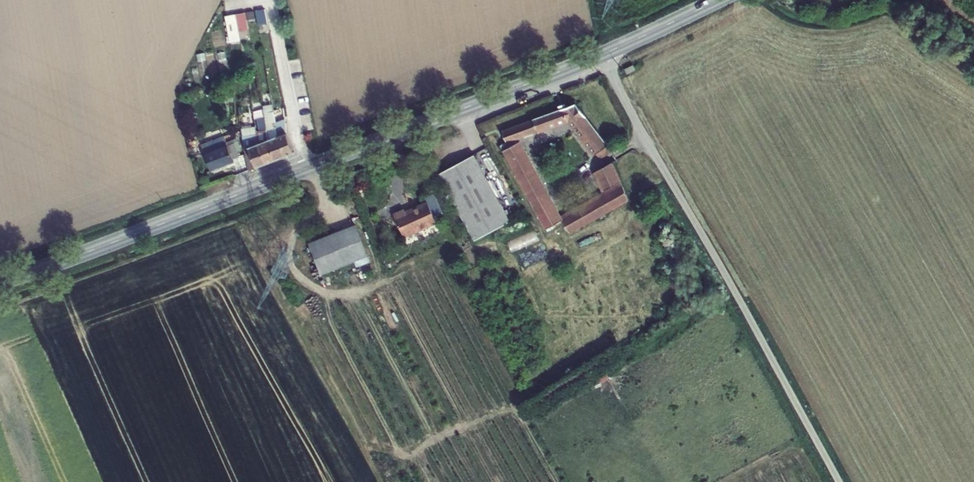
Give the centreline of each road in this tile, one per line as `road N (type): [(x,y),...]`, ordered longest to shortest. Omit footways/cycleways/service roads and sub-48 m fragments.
road 1 (primary): [(602,54),(0,283)]
road 2 (unclassified): [(602,54),(839,481)]
road 3 (primary): [(718,0),(602,54)]

